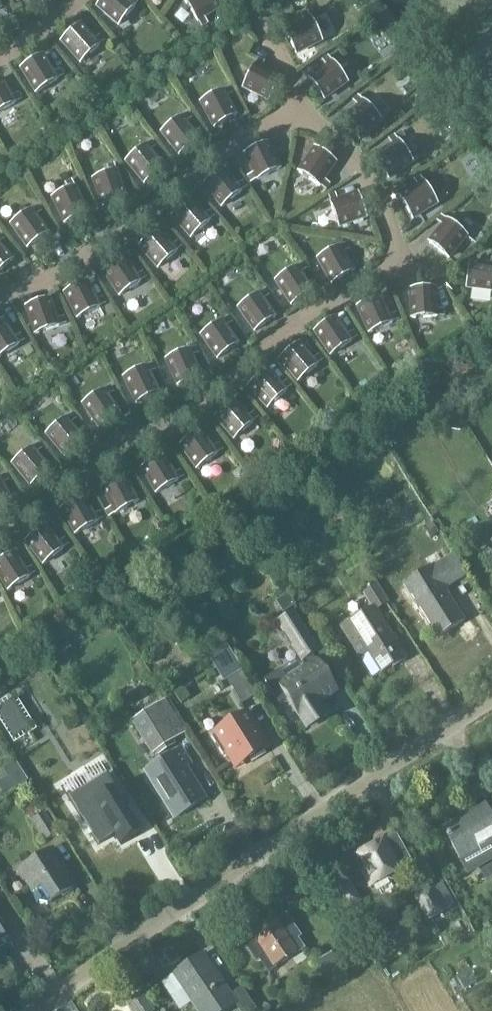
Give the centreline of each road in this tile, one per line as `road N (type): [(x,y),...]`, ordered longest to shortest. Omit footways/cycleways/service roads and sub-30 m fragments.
road 1 (residential): [(36,1010),(491,700)]

